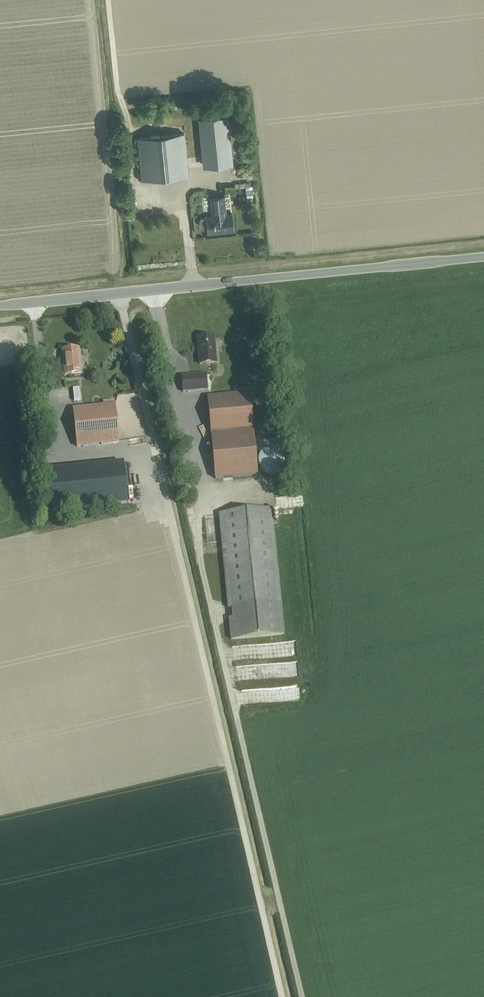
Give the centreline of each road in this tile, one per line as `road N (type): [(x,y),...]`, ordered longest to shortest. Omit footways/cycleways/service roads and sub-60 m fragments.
road 1 (unclassified): [(0,306),(483,257)]
road 2 (track): [(109,0),(131,129)]

